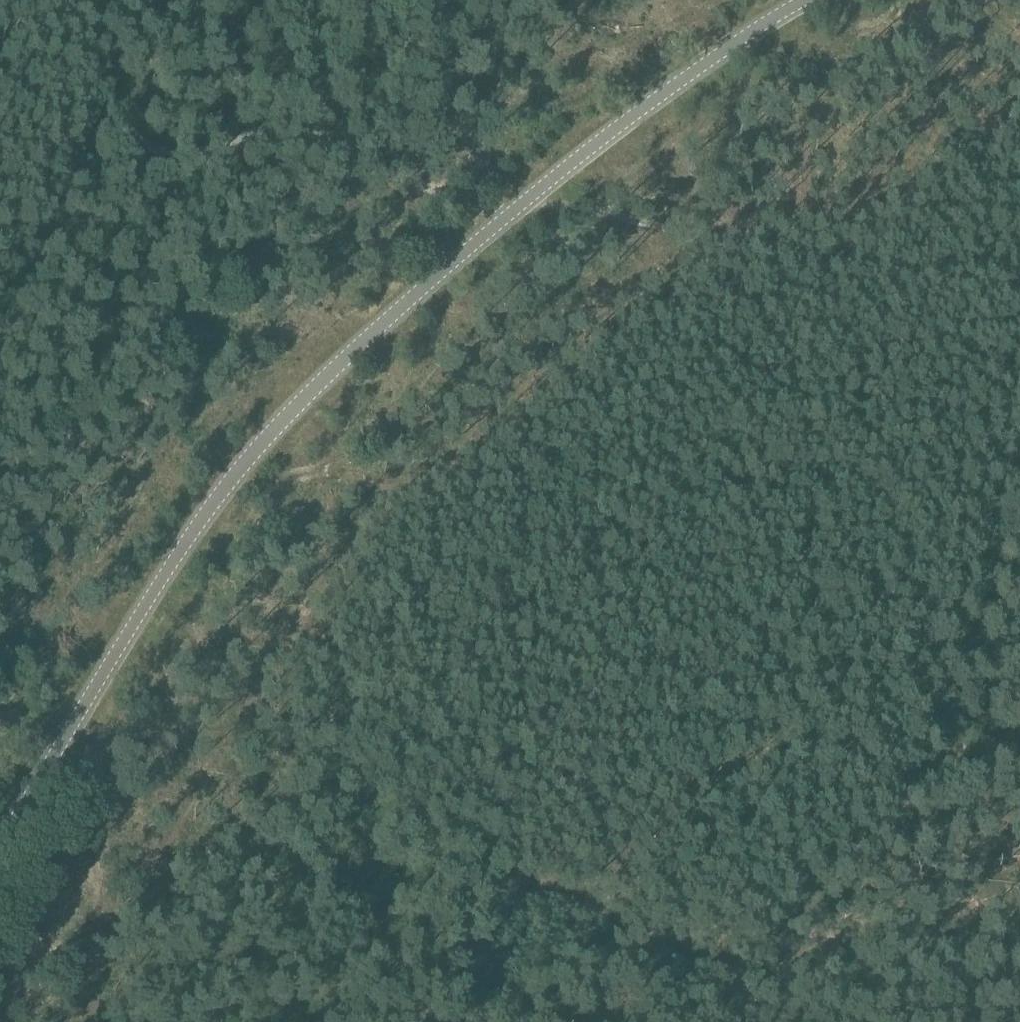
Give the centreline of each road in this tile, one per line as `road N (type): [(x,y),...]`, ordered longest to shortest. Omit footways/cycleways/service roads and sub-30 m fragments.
road 1 (tertiary): [(0,844),(158,584),(259,451),(394,313),(529,194),(706,63),(813,0)]

